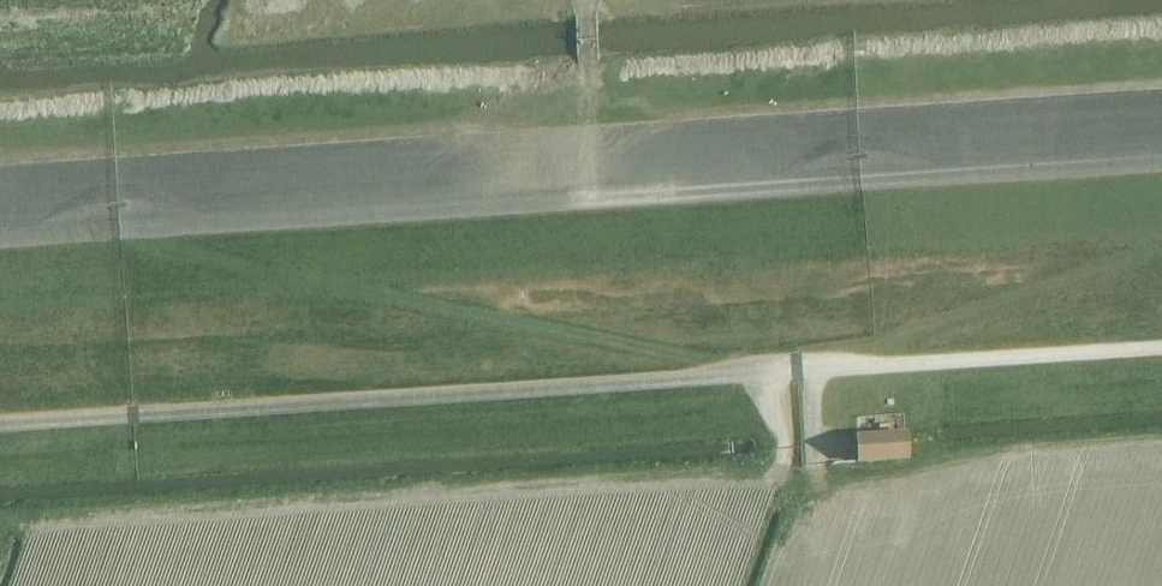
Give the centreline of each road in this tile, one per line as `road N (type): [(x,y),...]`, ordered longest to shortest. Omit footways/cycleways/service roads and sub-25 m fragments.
road 1 (track): [(0,234),(1161,160)]
road 2 (track): [(144,223),(333,280),(733,376)]
road 3 (track): [(1161,248),(833,369)]

